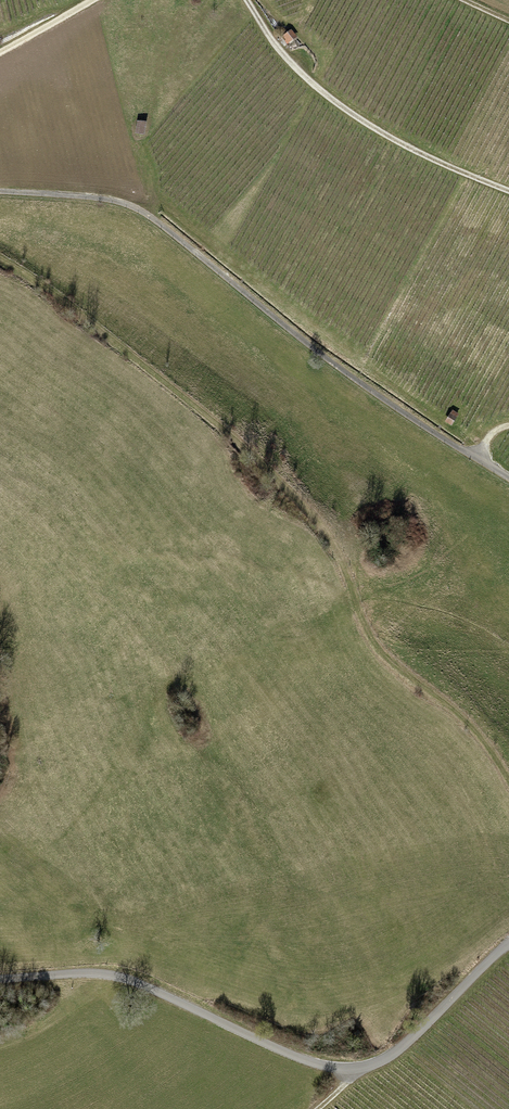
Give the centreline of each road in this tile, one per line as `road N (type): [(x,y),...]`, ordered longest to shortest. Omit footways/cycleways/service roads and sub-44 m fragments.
road 1 (track): [(0,258),(67,302),(291,492),(327,535),(380,649),(474,729),(508,781)]
road 2 (track): [(508,478),(356,380),(145,214),(108,200),(0,192)]
road 3 (track): [(358,1068),(305,1059),(115,976),(0,979)]
road 4 (track): [(508,191),(358,118),(298,70),(246,0)]
road 5 (track): [(358,1068),(394,1053),(508,943)]

